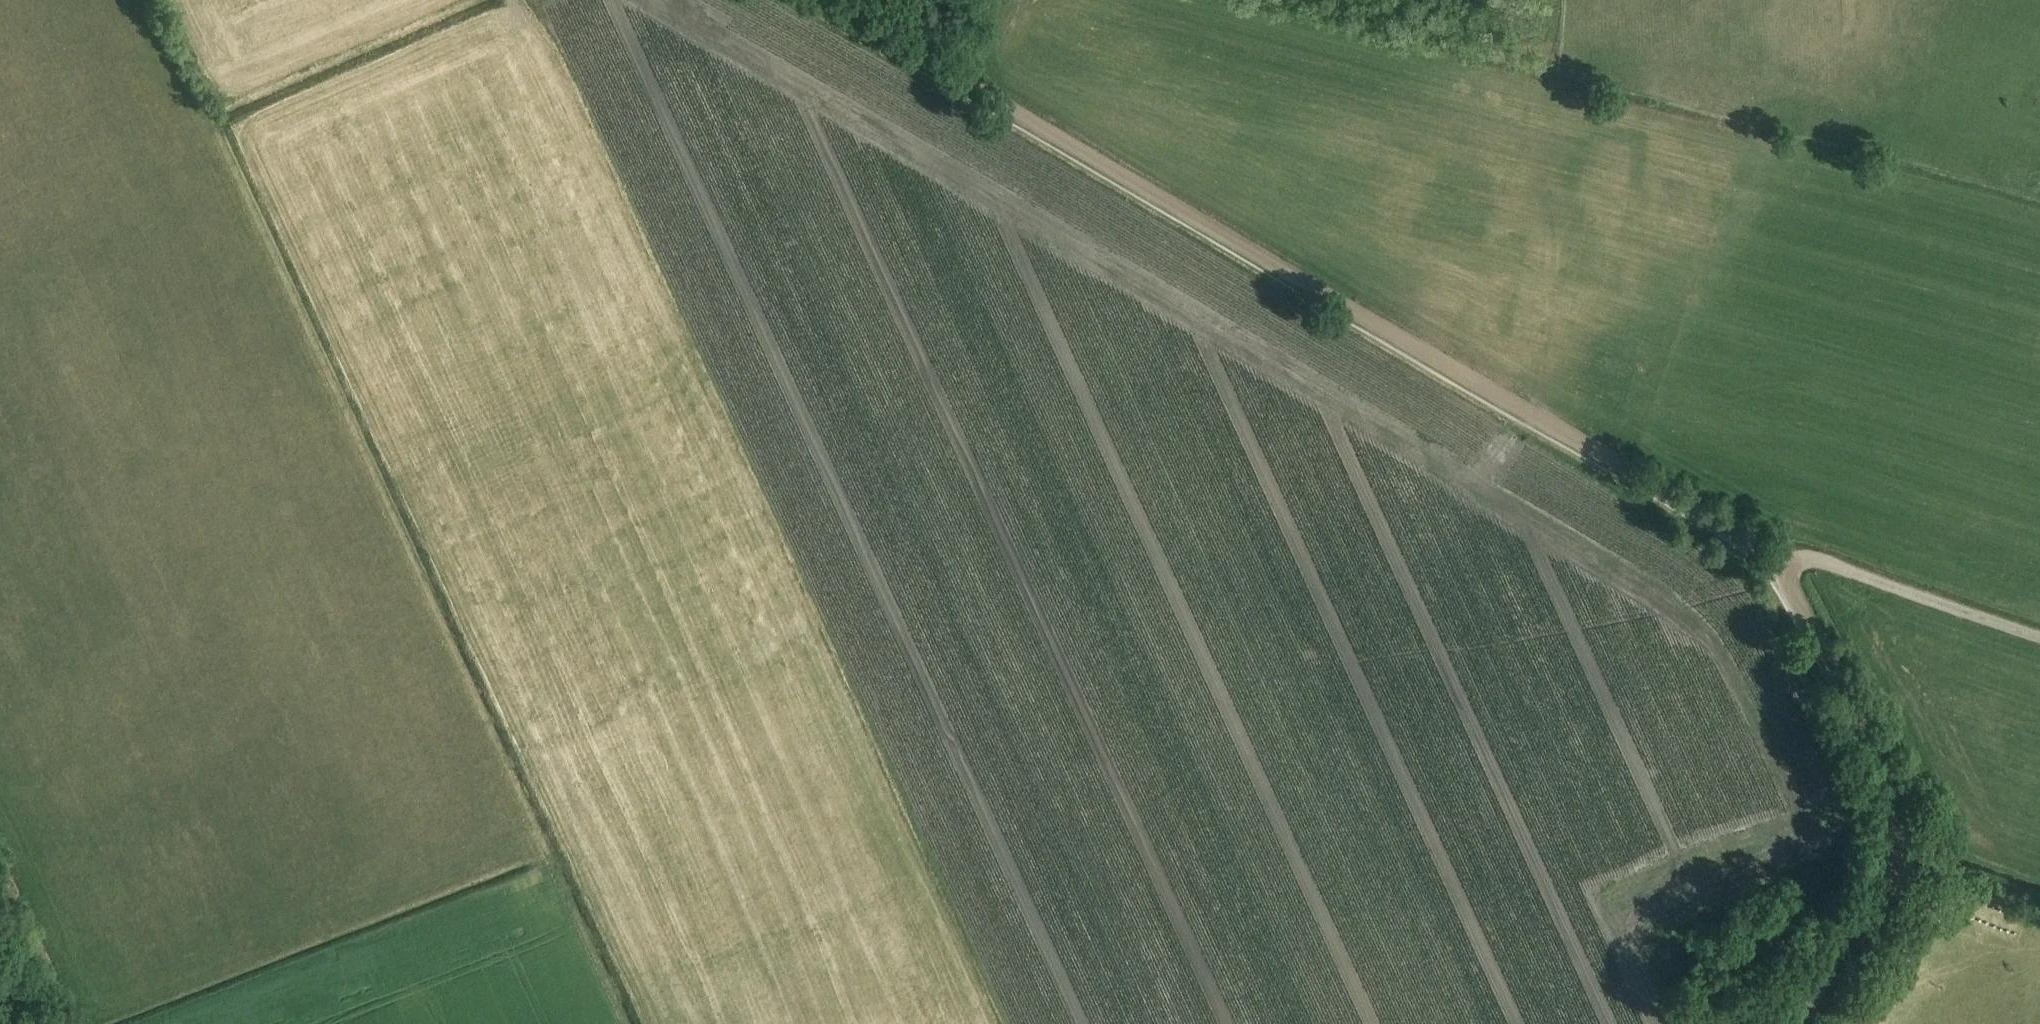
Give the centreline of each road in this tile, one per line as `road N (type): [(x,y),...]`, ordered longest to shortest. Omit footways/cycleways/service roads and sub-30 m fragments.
road 1 (track): [(1791,1023),(1891,871),(1897,818),(1888,778),(1780,562),(824,0)]
road 2 (track): [(1780,562),(1820,560),(2039,634)]

